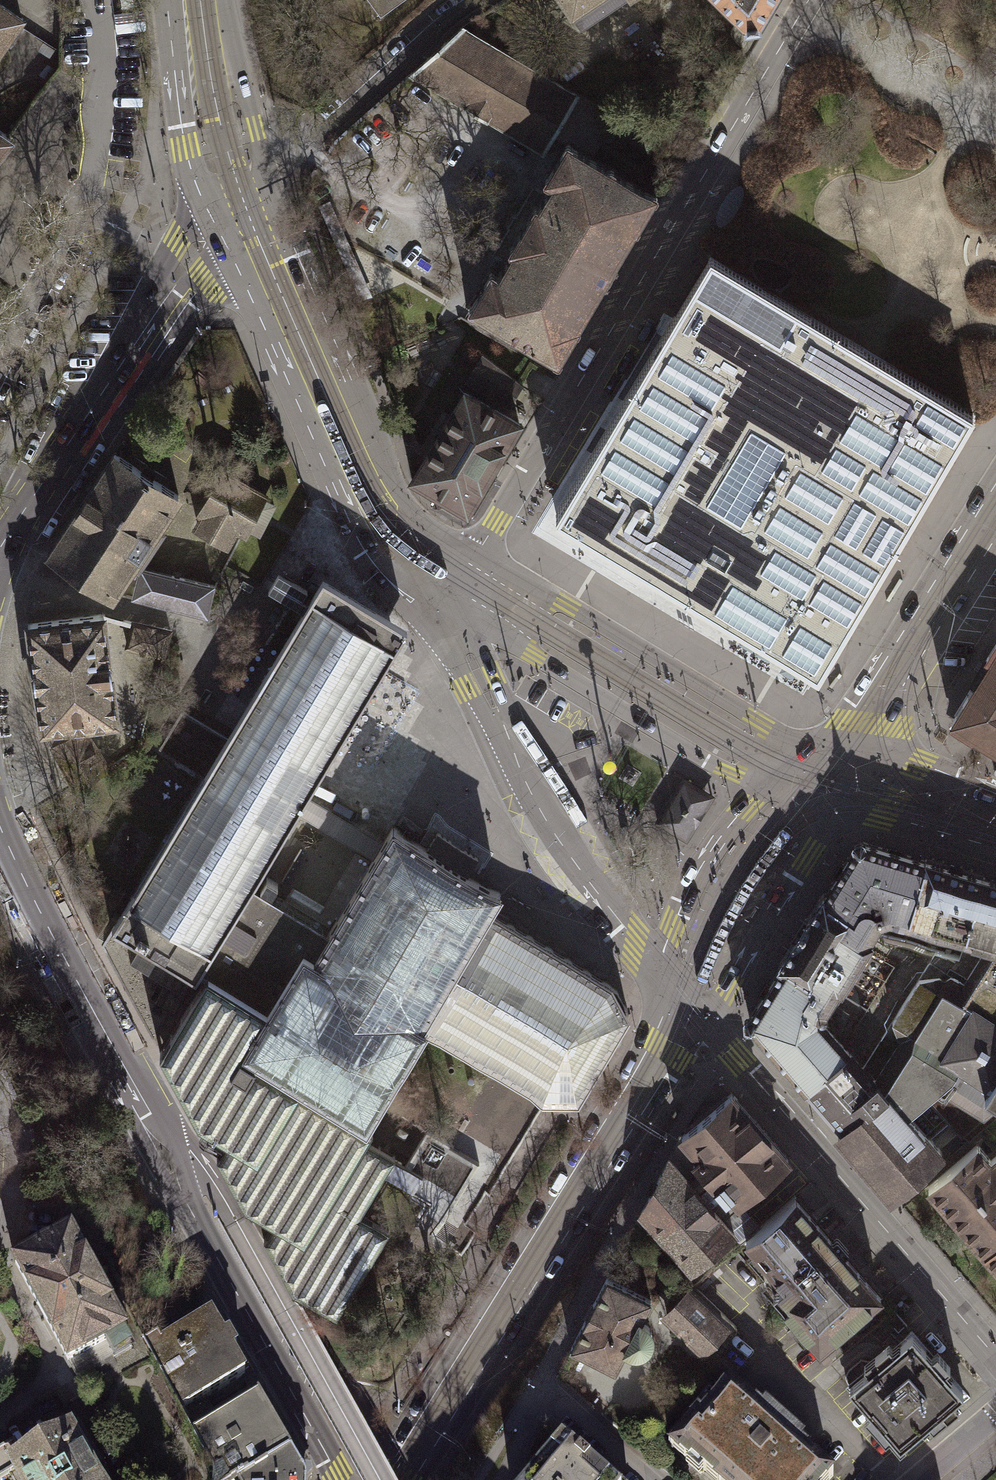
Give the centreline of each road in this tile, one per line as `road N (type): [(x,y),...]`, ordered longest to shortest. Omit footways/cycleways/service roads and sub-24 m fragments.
road 1 (tertiary): [(0,824),(151,1134),(340,1479)]
road 2 (residential): [(809,0),(498,522),(459,574)]
road 3 (primary): [(660,981),(626,1073),(371,1479)]
road 4 (primary): [(414,1479),(700,1024)]
road 5 (tertiary): [(459,574),(450,620),(543,819),(584,886),(660,981)]
road 6 (tertiary): [(236,186),(383,517),(459,574)]
road 7 (tertiary): [(700,1024),(995,1356)]
road 8 (tertiary): [(459,574),(498,632),(697,758),(744,778),(820,780)]
road 9 (tertiary): [(236,186),(0,548)]
road 10 (tertiary): [(820,780),(761,727),(560,605),(520,585),(459,574)]
road 11 (primary): [(820,780),(995,509)]
road 12 (residential): [(236,186),(466,0)]
road 13 (primary): [(700,1024),(807,854),(820,780)]
road 14 (primary): [(820,780),(763,797),(730,823),(683,900),(660,981)]
road 15 (tertiary): [(200,0),(236,186)]
road 16 (secondary): [(820,780),(995,834)]
road 17 (residential): [(537,1386),(643,1479)]

